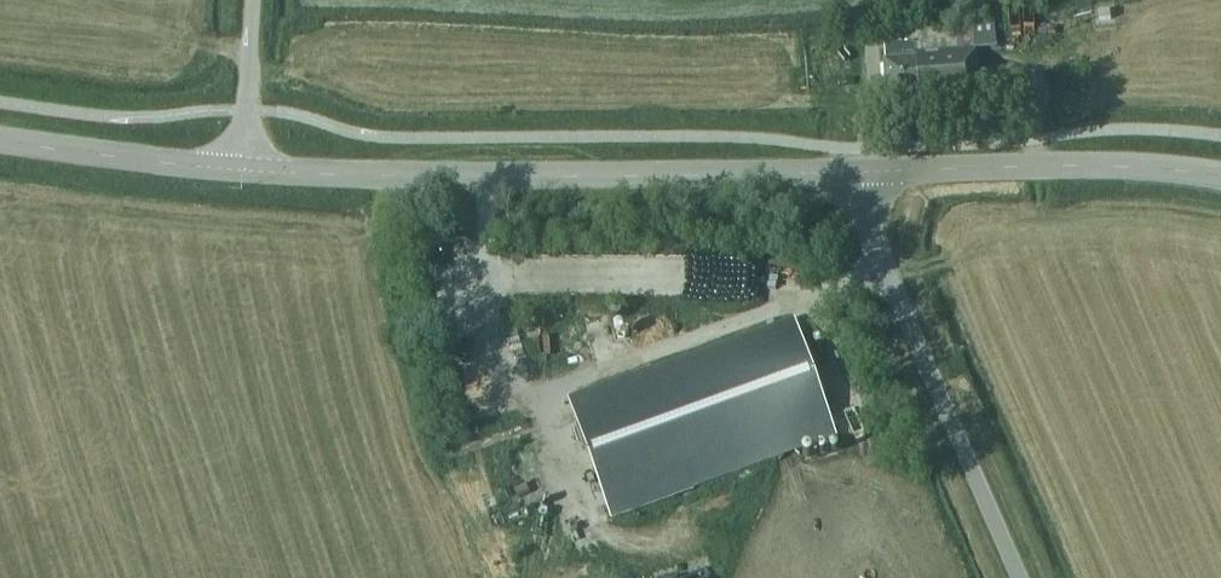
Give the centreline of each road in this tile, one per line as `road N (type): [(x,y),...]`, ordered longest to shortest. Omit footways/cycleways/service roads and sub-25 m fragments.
road 1 (secondary): [(244,171),(673,185),(878,181)]
road 2 (unclassified): [(1015,577),(900,312),(878,181)]
road 3 (secondary): [(878,181),(1126,173),(1220,182)]
road 4 (secondary): [(0,144),(244,171)]
road 5 (unclassified): [(244,171),(253,0)]

